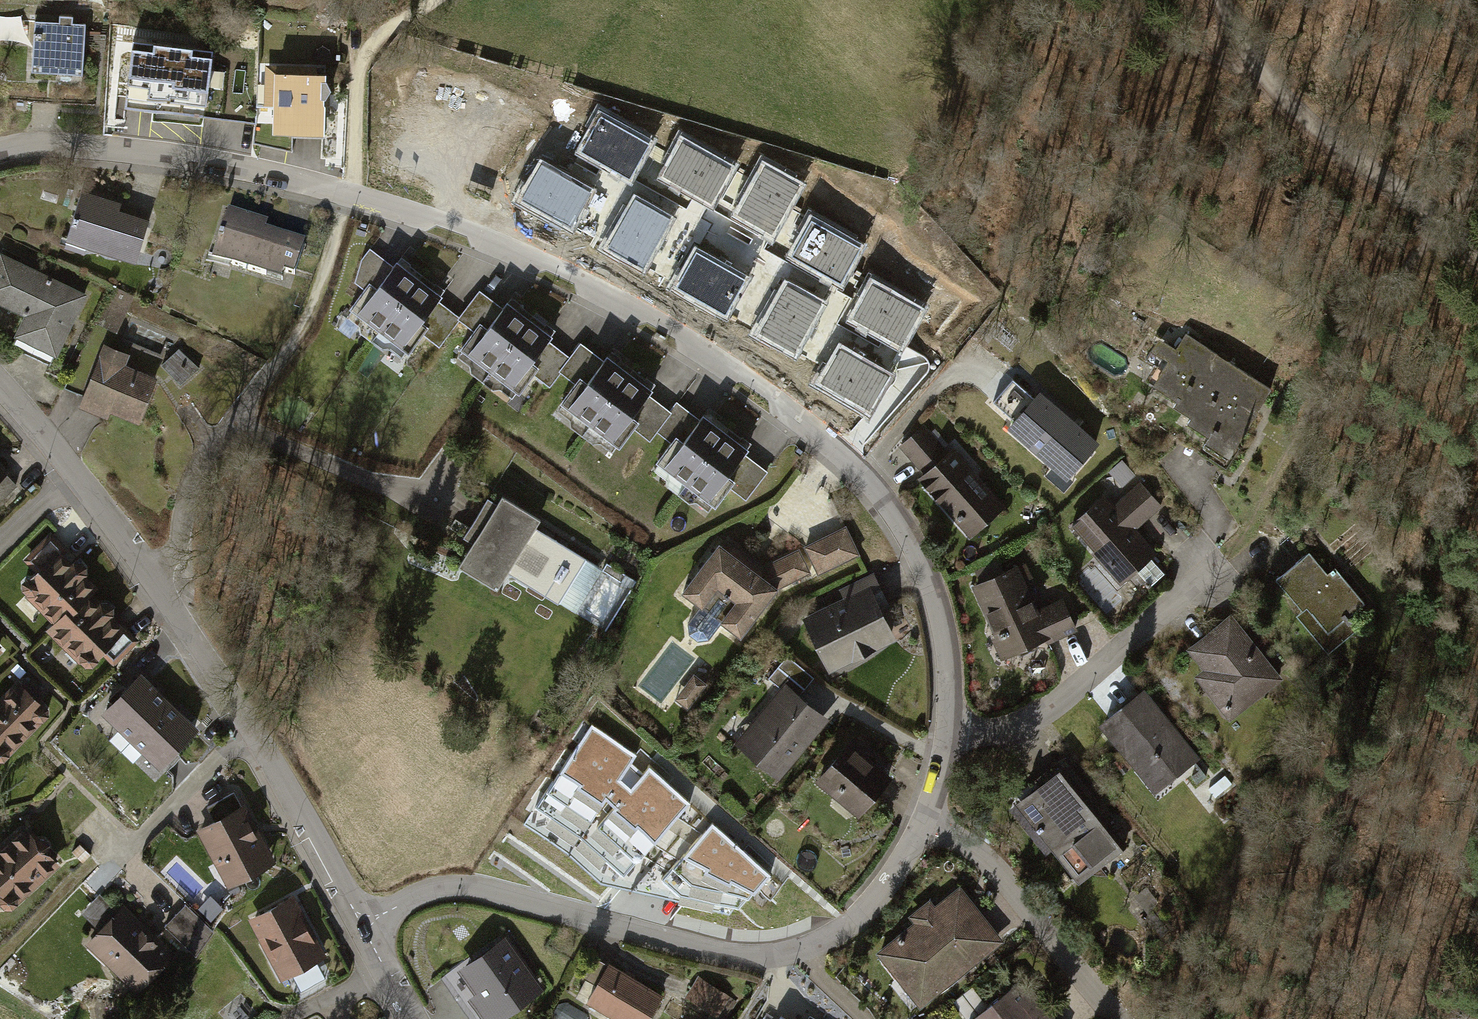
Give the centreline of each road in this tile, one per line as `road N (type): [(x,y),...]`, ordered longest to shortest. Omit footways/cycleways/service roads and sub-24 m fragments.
road 1 (residential): [(0,153),(52,145),(349,193),(486,238),(609,299),(825,440),(880,497),(919,557),(939,617),(947,727)]
road 2 (residential): [(802,951),(768,956),(688,944),(471,889),(433,891),(362,925)]
road 3 (unclassified): [(151,576),(254,734),(362,925)]
road 4 (residential): [(947,727),(1030,722),(1086,689),(1240,560)]
road 5 (track): [(1446,224),(1294,108),(1265,78),(1224,0)]
road 6 (residential): [(923,826),(962,841),(989,864),(1117,1018)]
road 7 (residential): [(288,364),(195,475),(179,546),(151,576)]
road 8 (track): [(427,0),(390,30),(365,67),(349,193)]
road 9 (residential): [(923,826),(888,889),(848,928),(802,951)]
road 10 (track): [(1265,78),(1160,36),(1123,0)]
road 11 (track): [(123,851),(90,864),(0,953)]
road 12 (unclassified): [(74,472),(151,576)]

